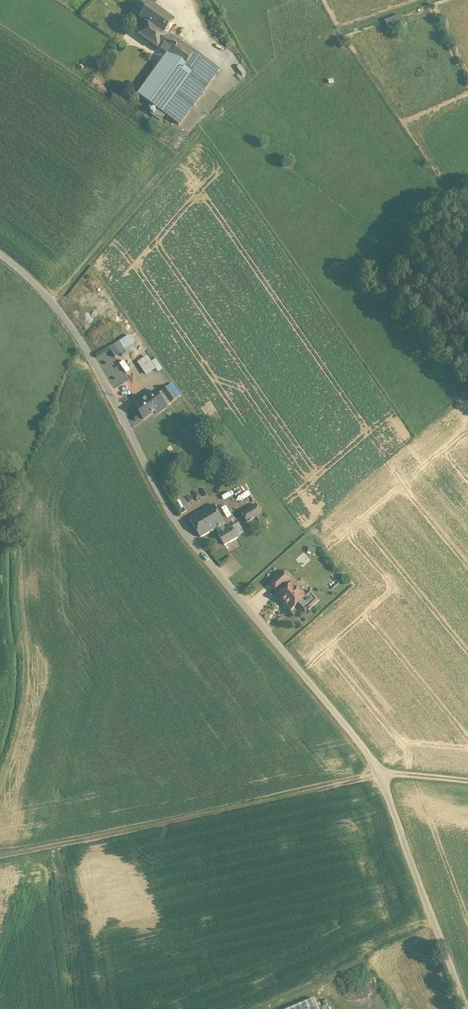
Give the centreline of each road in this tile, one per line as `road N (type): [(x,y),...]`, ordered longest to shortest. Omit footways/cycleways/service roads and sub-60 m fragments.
road 1 (unclassified): [(467,993),(366,747),(182,527),(88,349),(0,252)]
road 2 (track): [(0,856),(382,776)]

